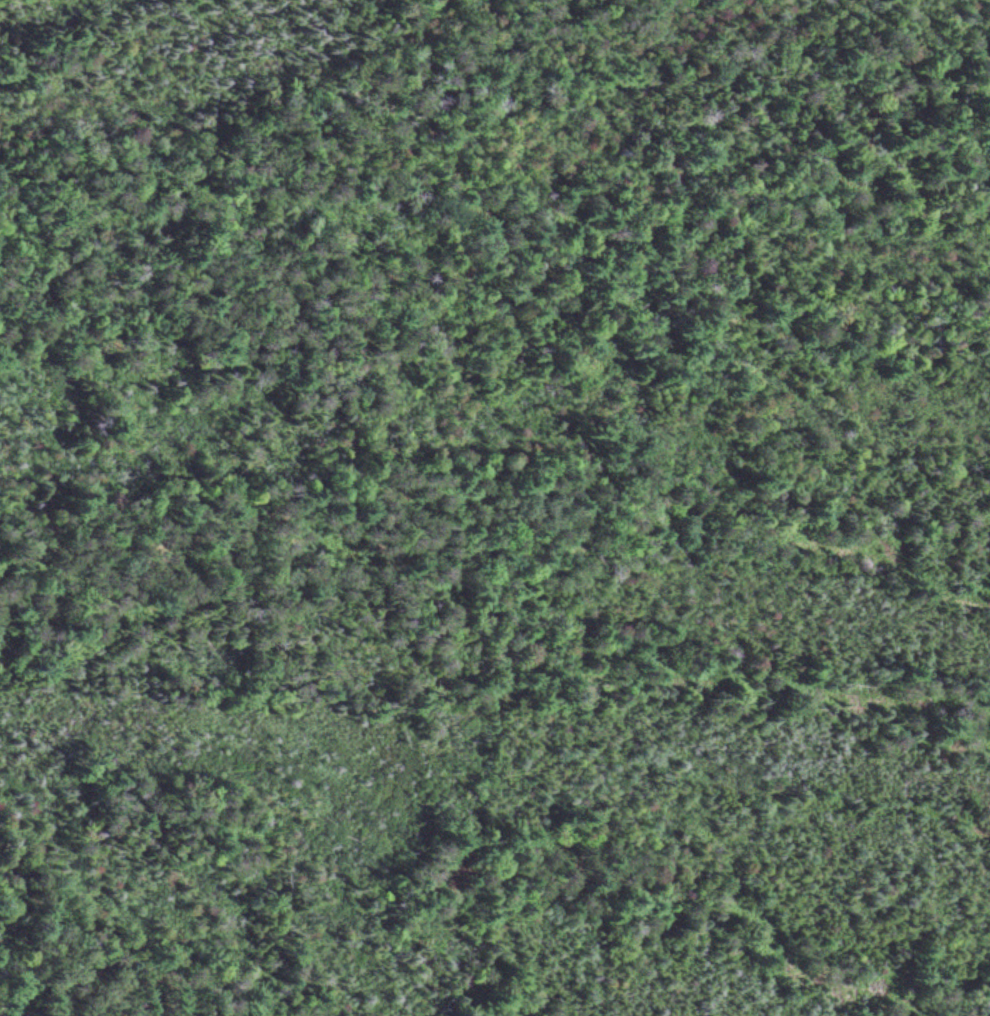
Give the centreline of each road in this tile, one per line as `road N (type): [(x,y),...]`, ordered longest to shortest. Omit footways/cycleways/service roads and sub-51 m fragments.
road 1 (track): [(451,1015),(464,880),(487,803),(513,638),(554,554),(609,539),(758,536),(989,604)]

